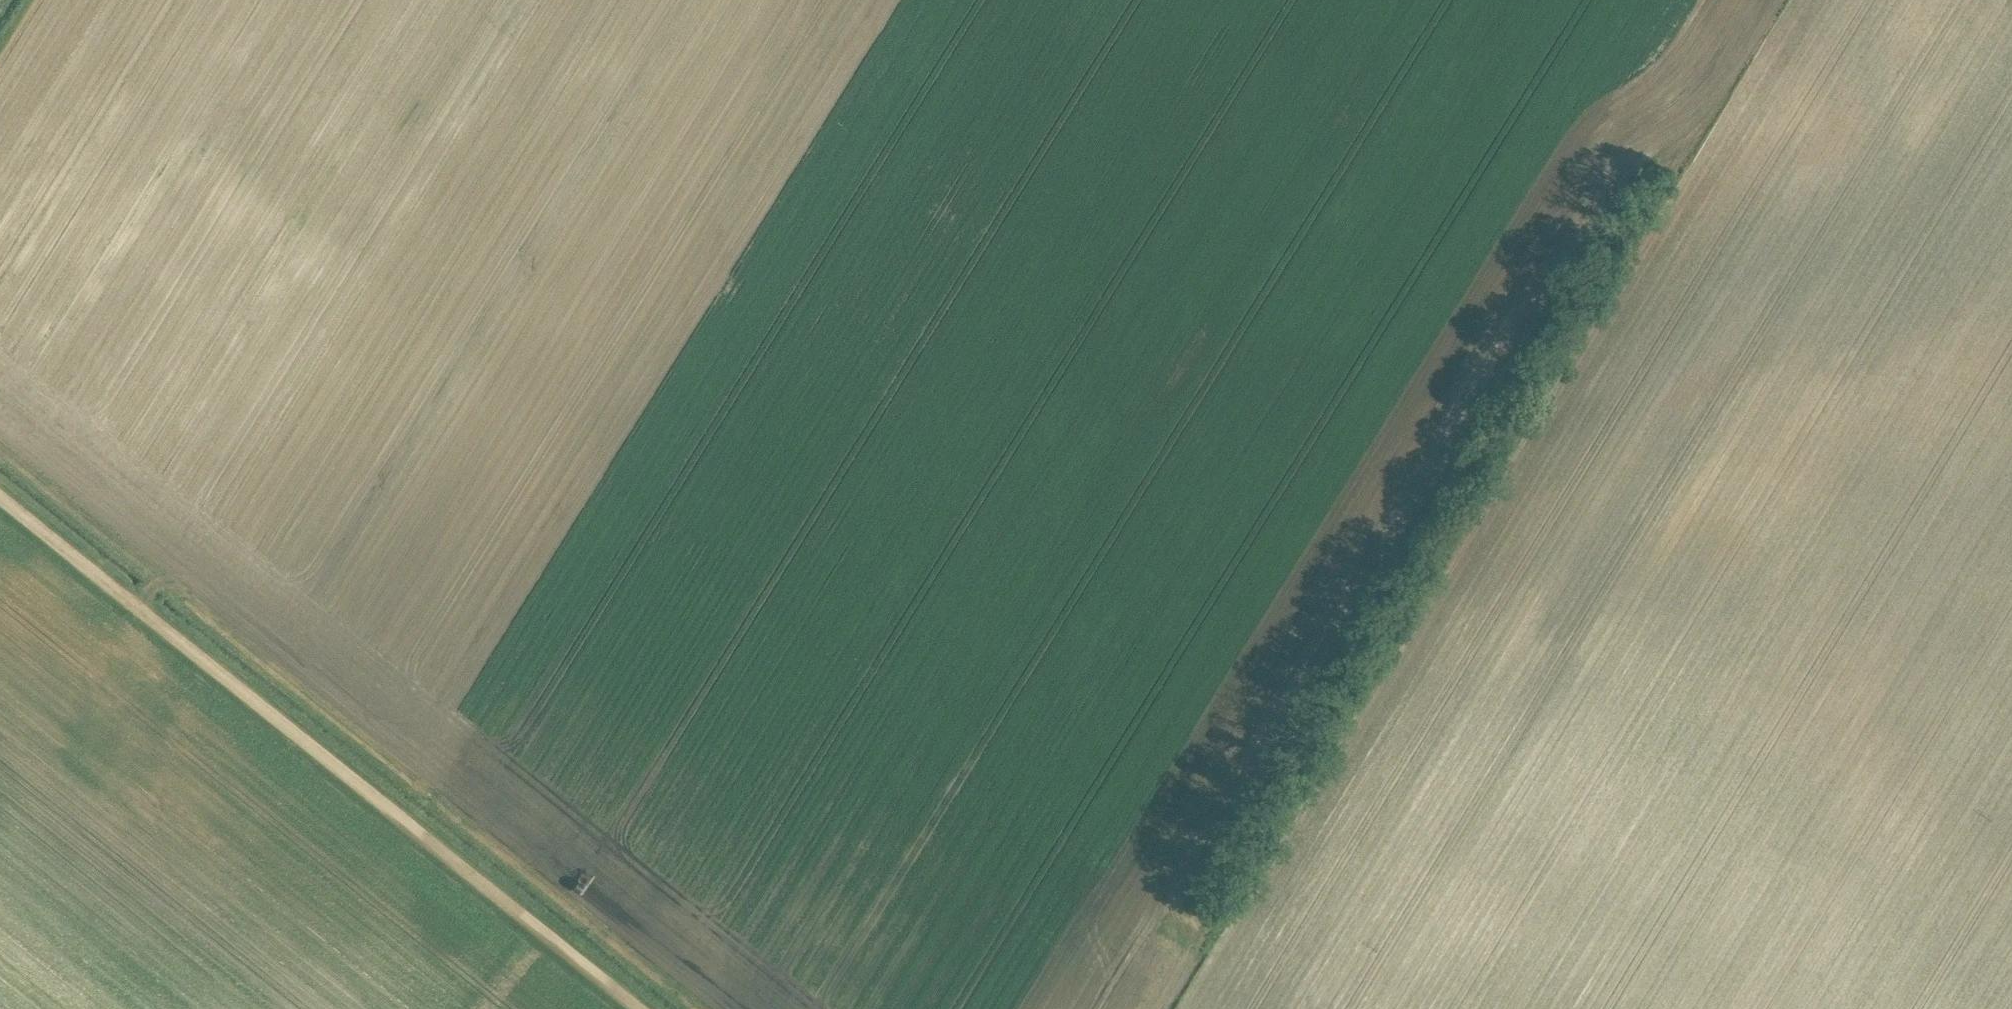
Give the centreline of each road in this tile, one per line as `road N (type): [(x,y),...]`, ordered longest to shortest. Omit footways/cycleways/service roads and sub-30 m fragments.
road 1 (track): [(0,487),(655,1008)]

